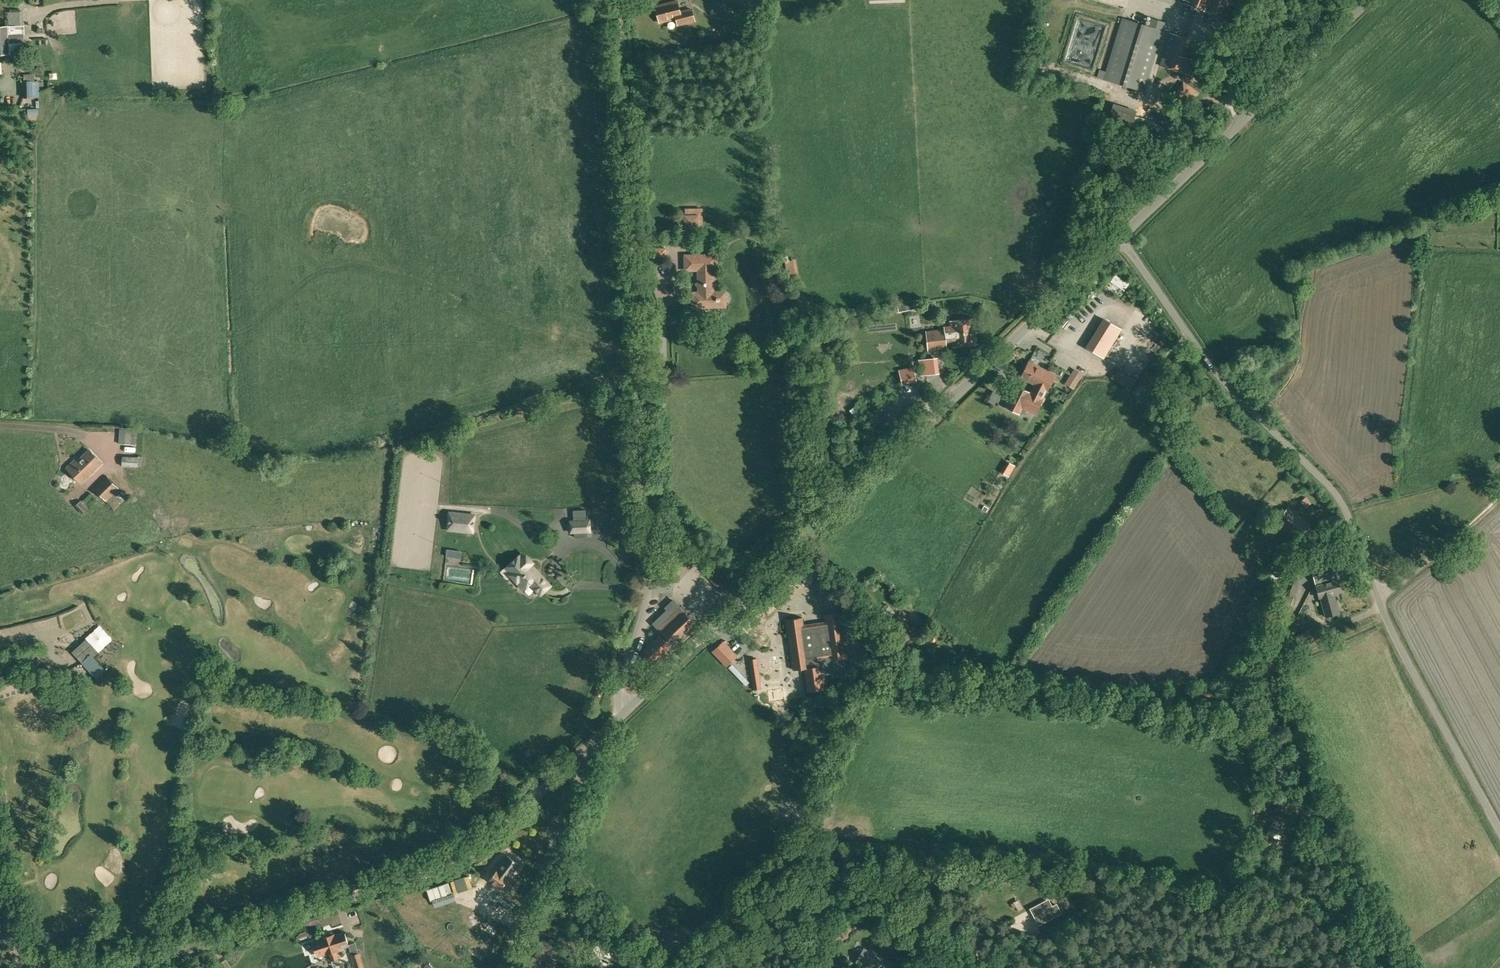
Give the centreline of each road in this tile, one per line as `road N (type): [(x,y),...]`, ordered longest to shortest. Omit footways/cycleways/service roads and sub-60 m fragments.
road 1 (unclassified): [(628,712),(617,697),(645,607),(648,559),(619,21)]
road 2 (unclassified): [(628,712),(1120,238)]
road 3 (unclassified): [(115,967),(449,867),(477,852),(596,744)]
road 4 (residential): [(1242,524),(1292,463),(1339,513),(1370,601),(1323,640),(1271,660),(1247,600),(1257,570),(1253,548)]
road 5 (unclassified): [(1379,596),(1320,483),(1217,372),(1120,238)]
road 6 (unclassified): [(1120,238),(1370,0)]
road 7 (unclassified): [(1499,830),(1379,596)]
road 8 (unclassified): [(503,967),(596,744)]
road 9 (track): [(990,967),(865,865),(802,848)]
road 10 (track): [(816,831),(691,967)]

